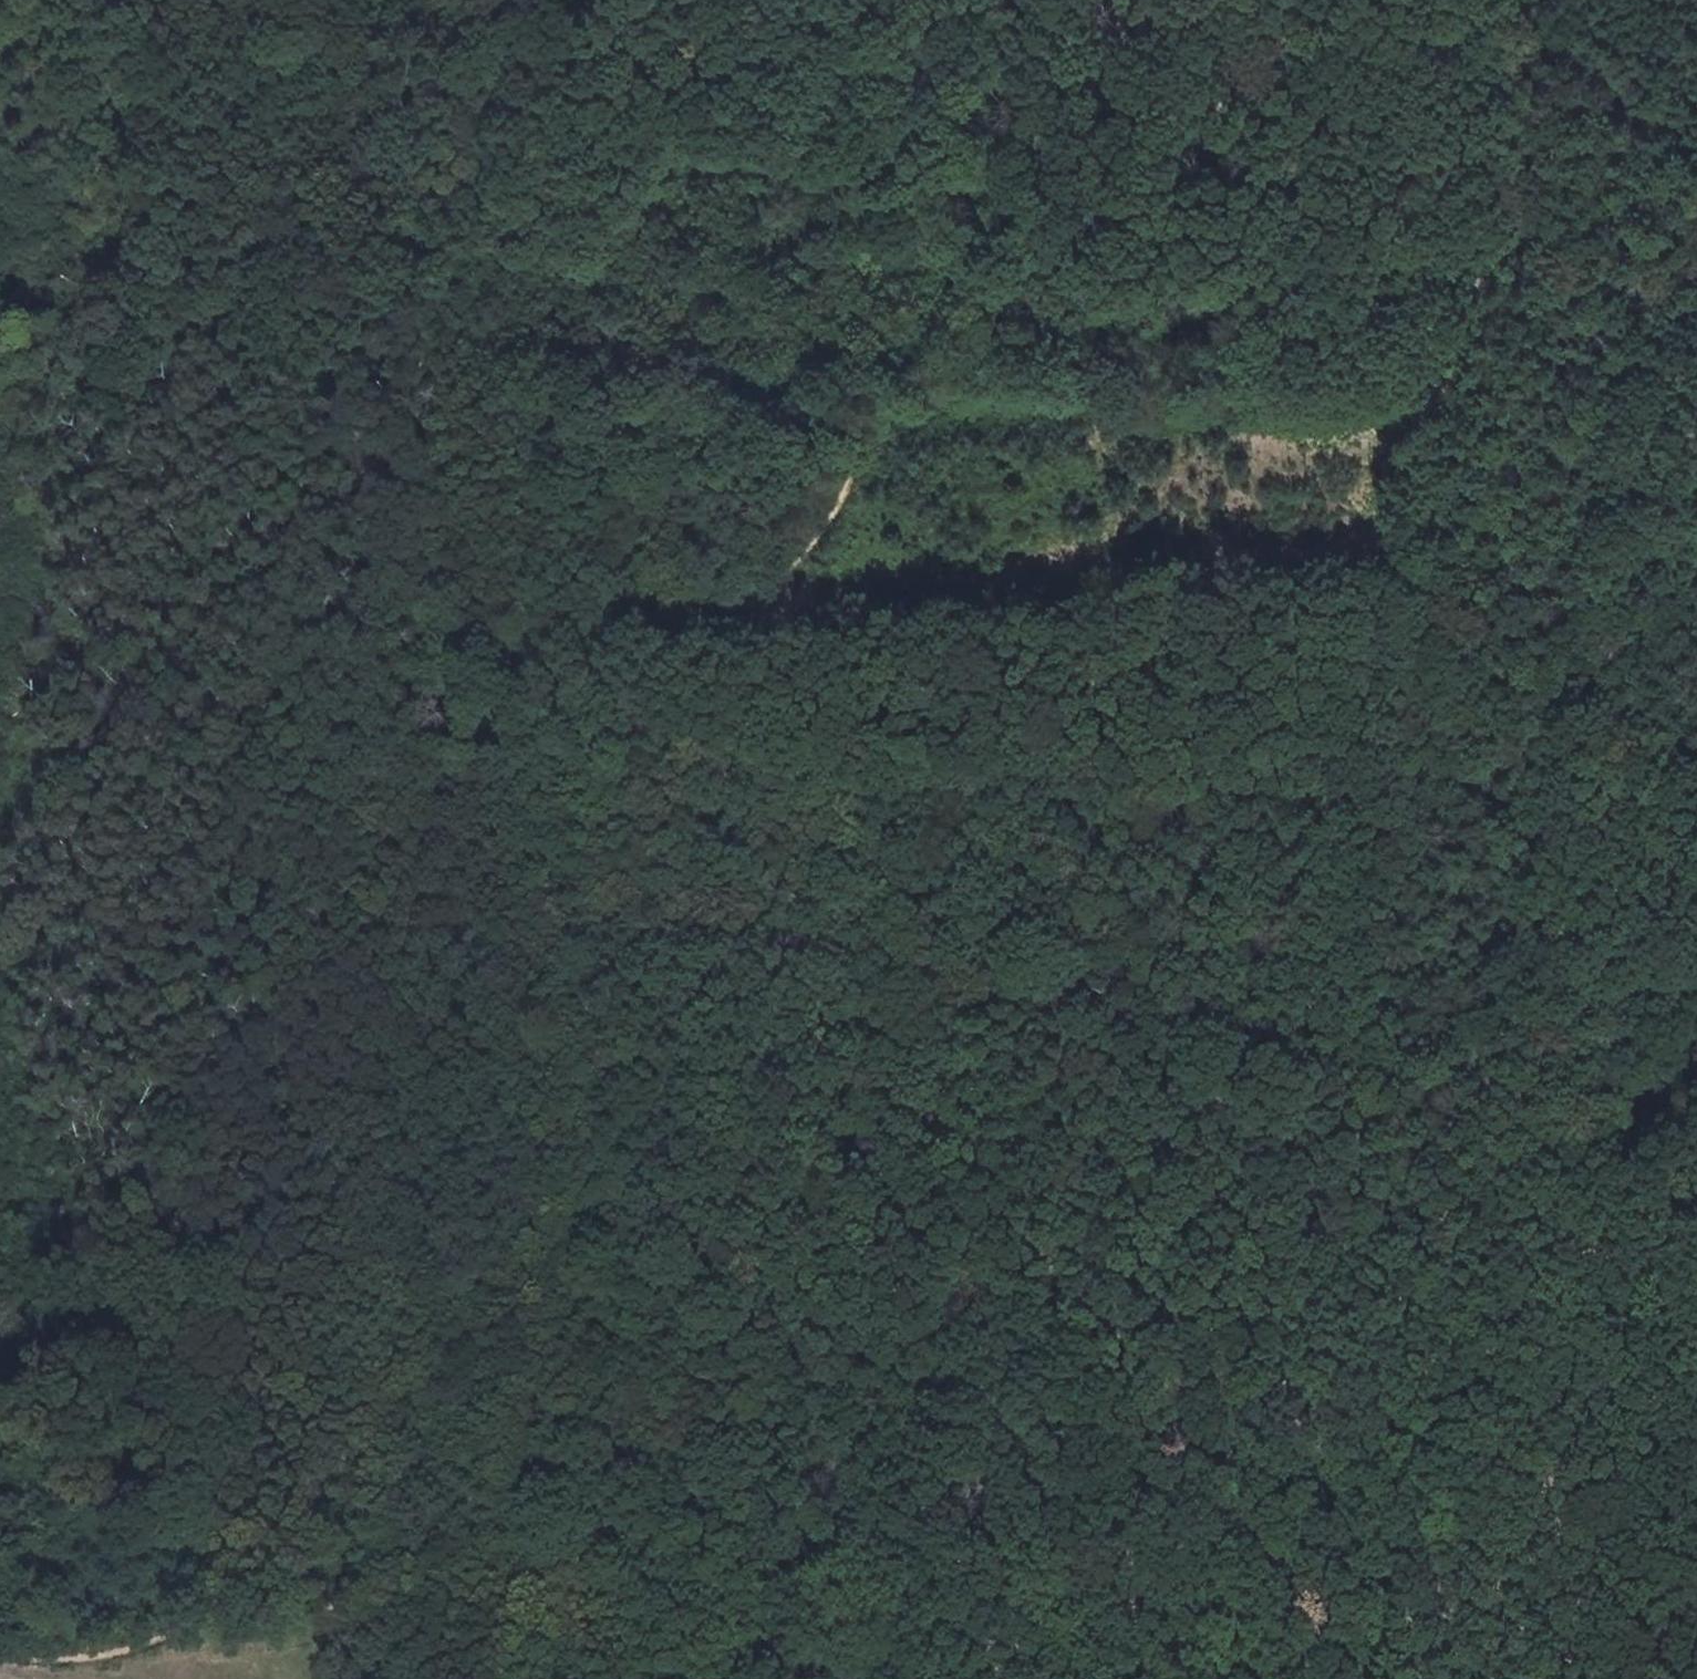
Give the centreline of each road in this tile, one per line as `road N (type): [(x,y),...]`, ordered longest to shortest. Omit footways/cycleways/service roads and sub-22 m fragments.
road 1 (track): [(1696,958),(1275,1129),(935,1338),(466,1555),(421,1562),(151,1645),(63,1655),(0,1648)]
road 2 (track): [(1516,0),(1601,112),(1696,200)]

